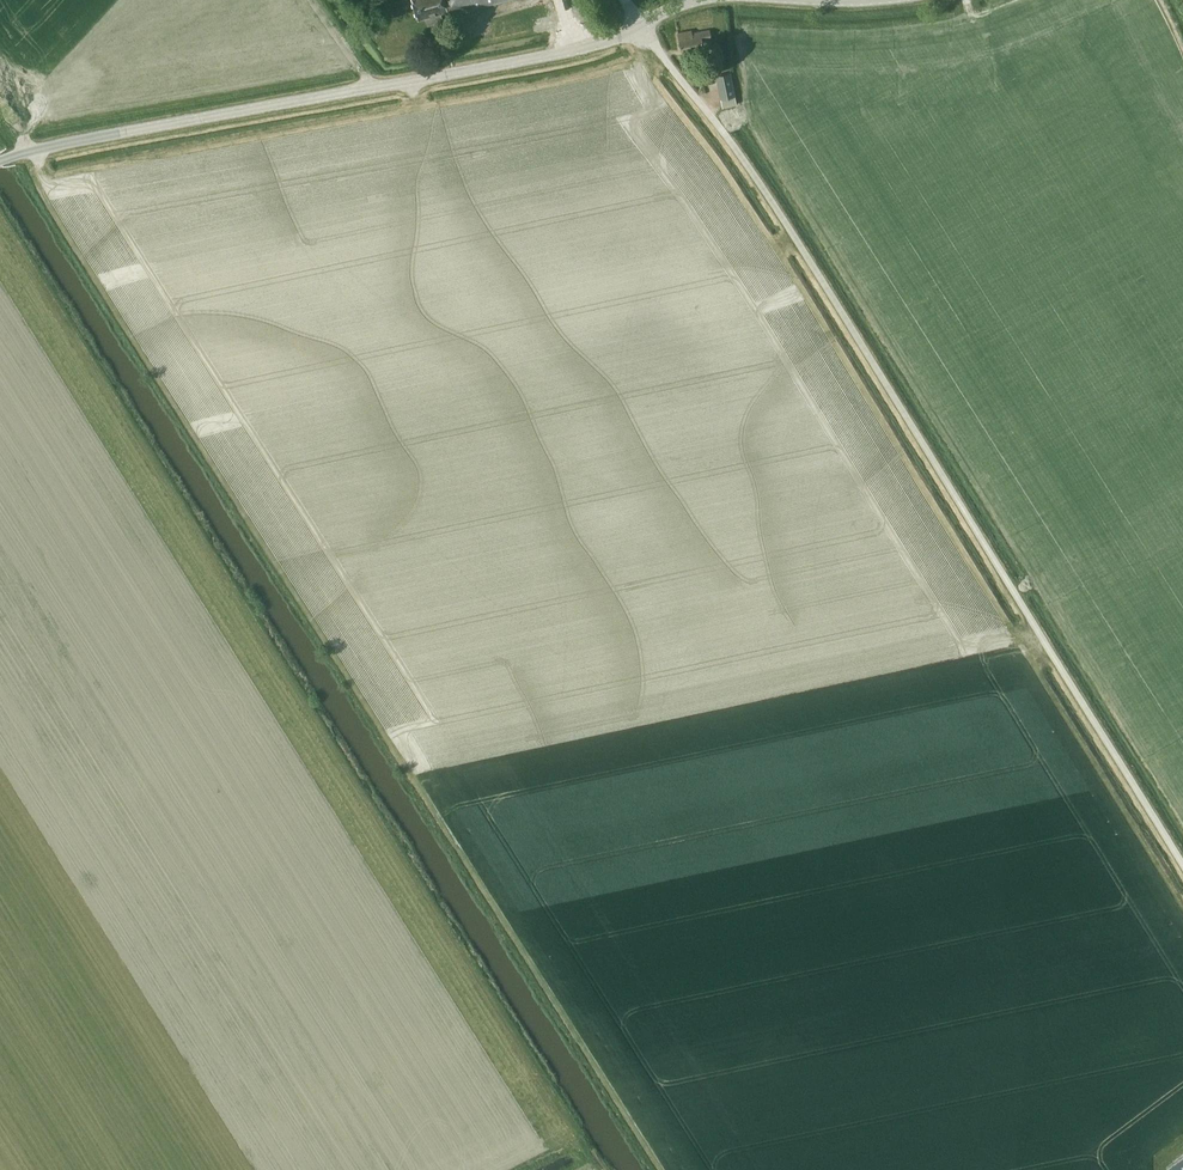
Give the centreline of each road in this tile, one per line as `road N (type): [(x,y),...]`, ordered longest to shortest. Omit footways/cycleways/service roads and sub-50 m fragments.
road 1 (unclassified): [(0,163),(585,49),(642,24)]

